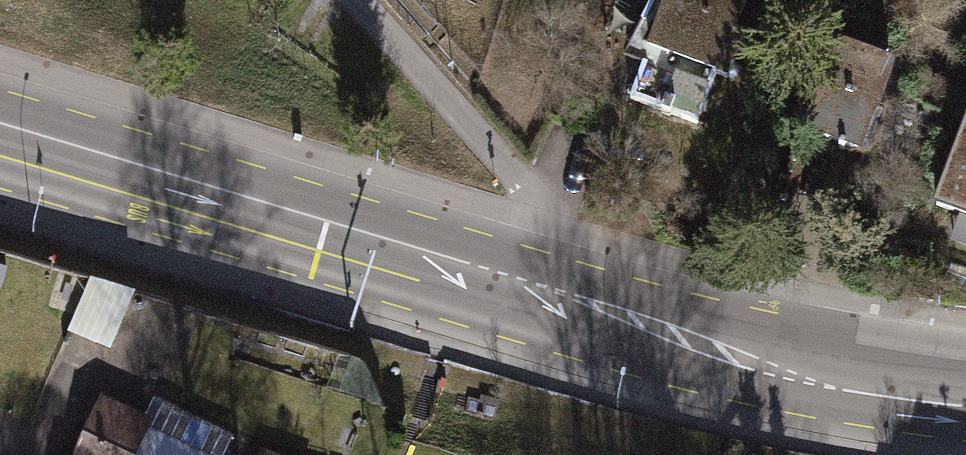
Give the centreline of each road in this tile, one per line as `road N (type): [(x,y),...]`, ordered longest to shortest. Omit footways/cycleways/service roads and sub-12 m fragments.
road 1 (secondary): [(535,300),(0,140)]
road 2 (secondary): [(965,394),(687,345),(535,300)]
road 3 (residential): [(358,0),(541,205),(547,237),(535,300)]

